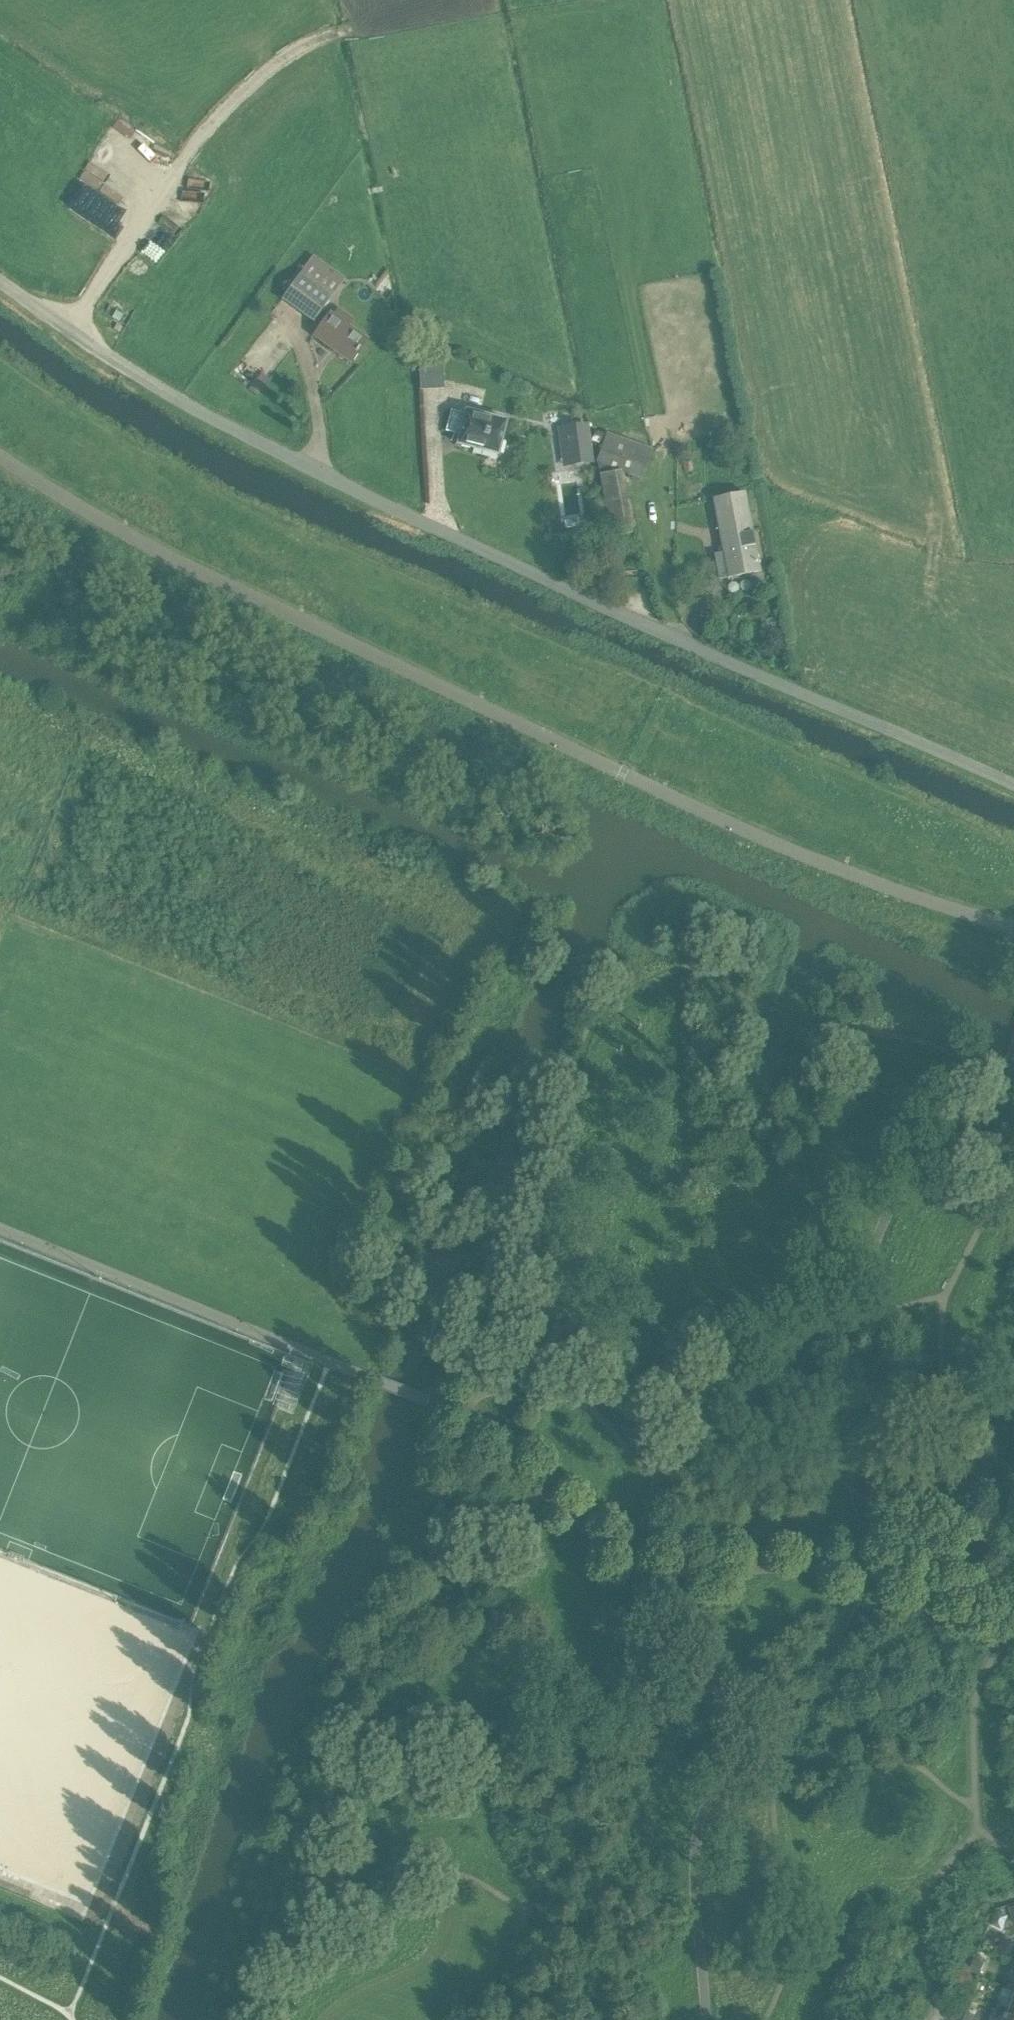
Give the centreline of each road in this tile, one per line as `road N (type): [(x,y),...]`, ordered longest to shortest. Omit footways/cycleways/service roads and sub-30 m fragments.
road 1 (unclassified): [(1013,785),(320,470),(186,400),(0,275)]
road 2 (track): [(71,327),(183,153),(261,69),(325,37)]

